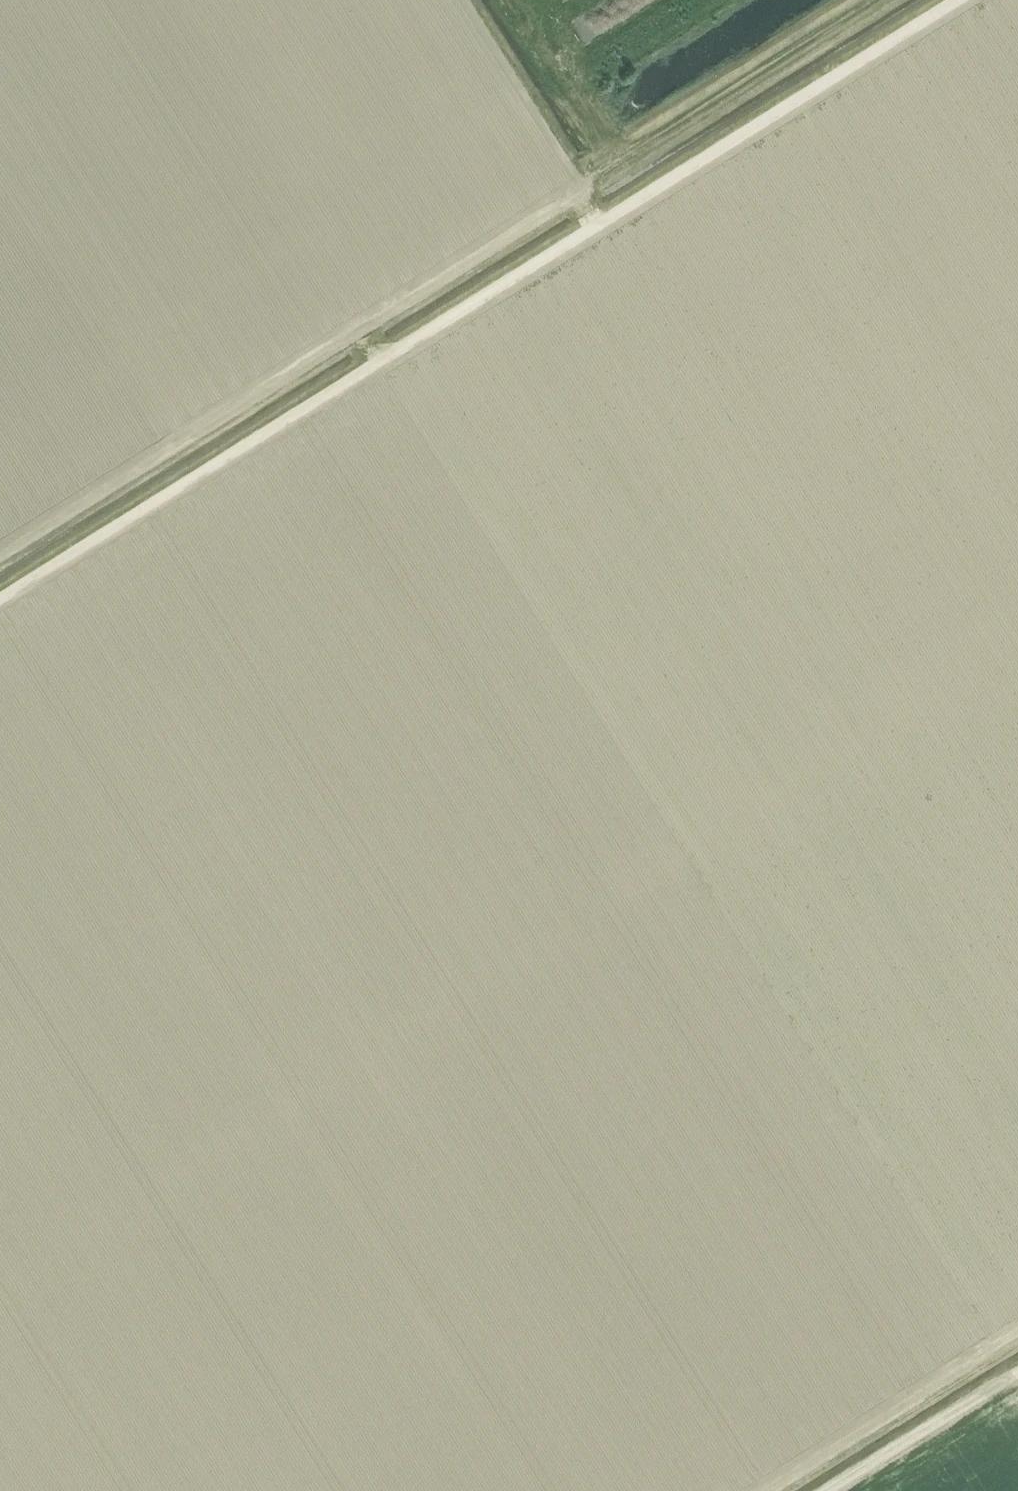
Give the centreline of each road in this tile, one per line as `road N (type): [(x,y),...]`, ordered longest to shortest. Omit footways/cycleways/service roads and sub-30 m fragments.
road 1 (track): [(0,599),(958,0)]
road 2 (track): [(592,176),(871,0)]

